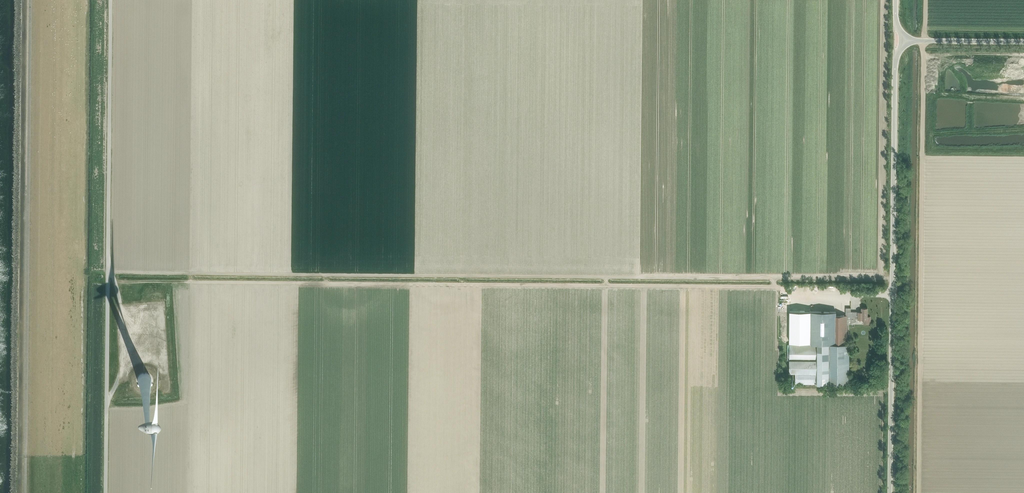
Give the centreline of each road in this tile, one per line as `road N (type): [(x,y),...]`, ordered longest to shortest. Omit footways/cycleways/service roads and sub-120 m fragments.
road 1 (track): [(773,278),(774,285),(769,278),(190,273)]
road 2 (unclassified): [(25,492),(30,0)]
road 3 (unclassified): [(890,492),(902,41)]
road 4 (unclassified): [(902,41),(1023,42)]

